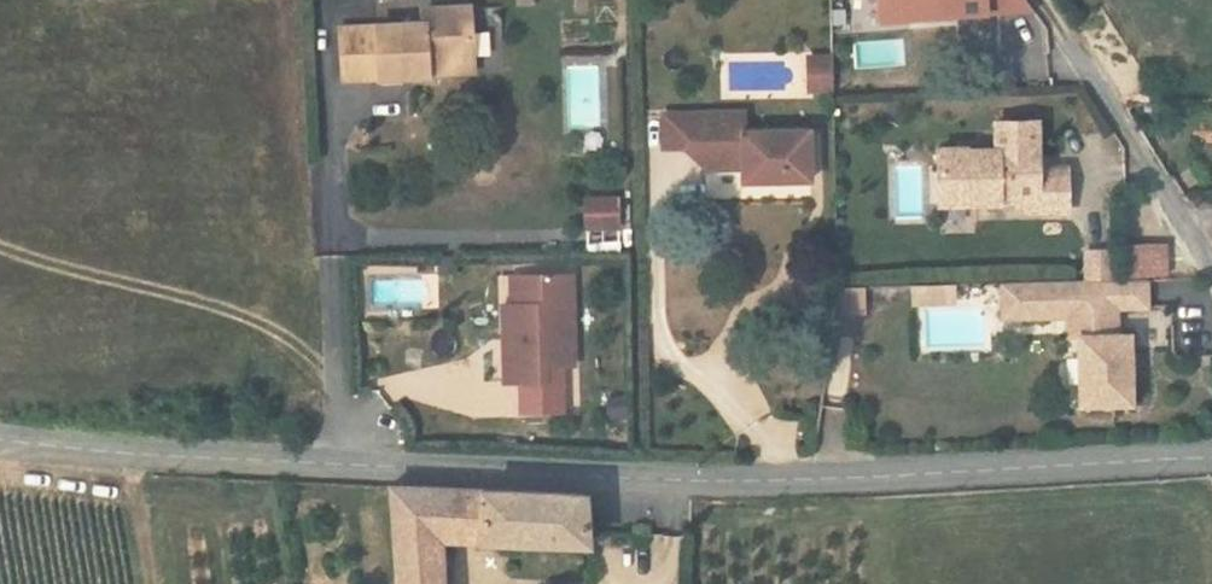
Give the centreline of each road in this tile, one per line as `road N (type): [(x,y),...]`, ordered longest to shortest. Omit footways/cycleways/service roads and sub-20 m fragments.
road 1 (tertiary): [(0,438),(81,451),(431,471),(793,480),(1211,459)]
road 2 (unclassified): [(1039,0),(1211,270)]

